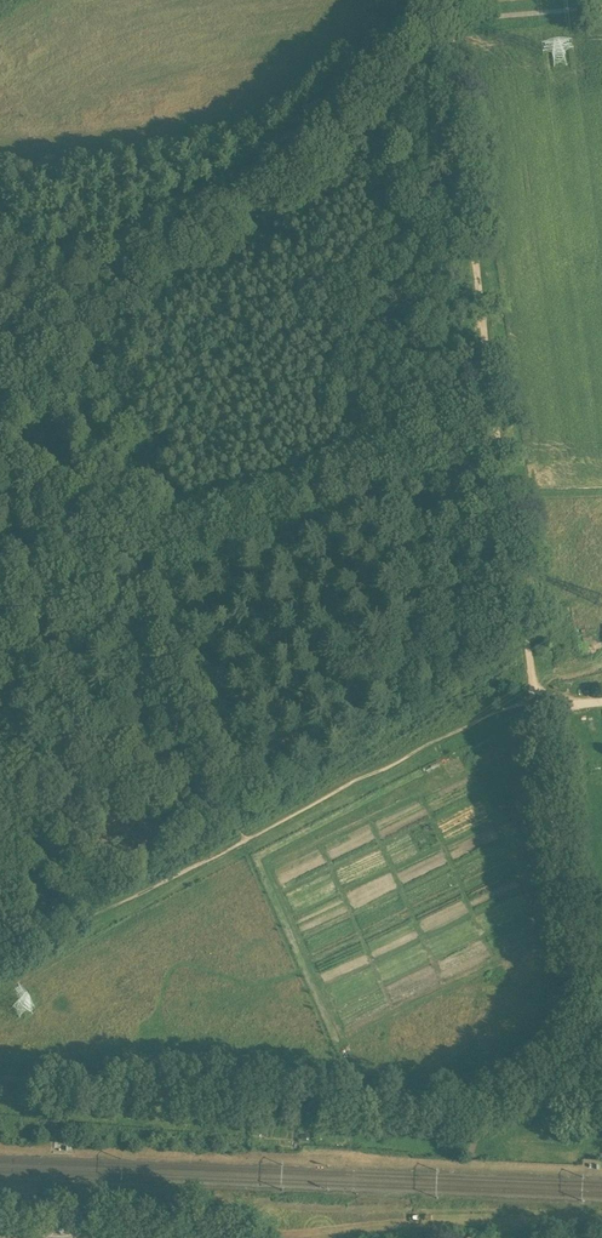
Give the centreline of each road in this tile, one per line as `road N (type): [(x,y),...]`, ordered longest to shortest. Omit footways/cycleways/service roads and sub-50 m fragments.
road 1 (track): [(493,415),(445,22)]
road 2 (track): [(537,705),(590,1051)]
road 3 (track): [(537,705),(493,415)]

